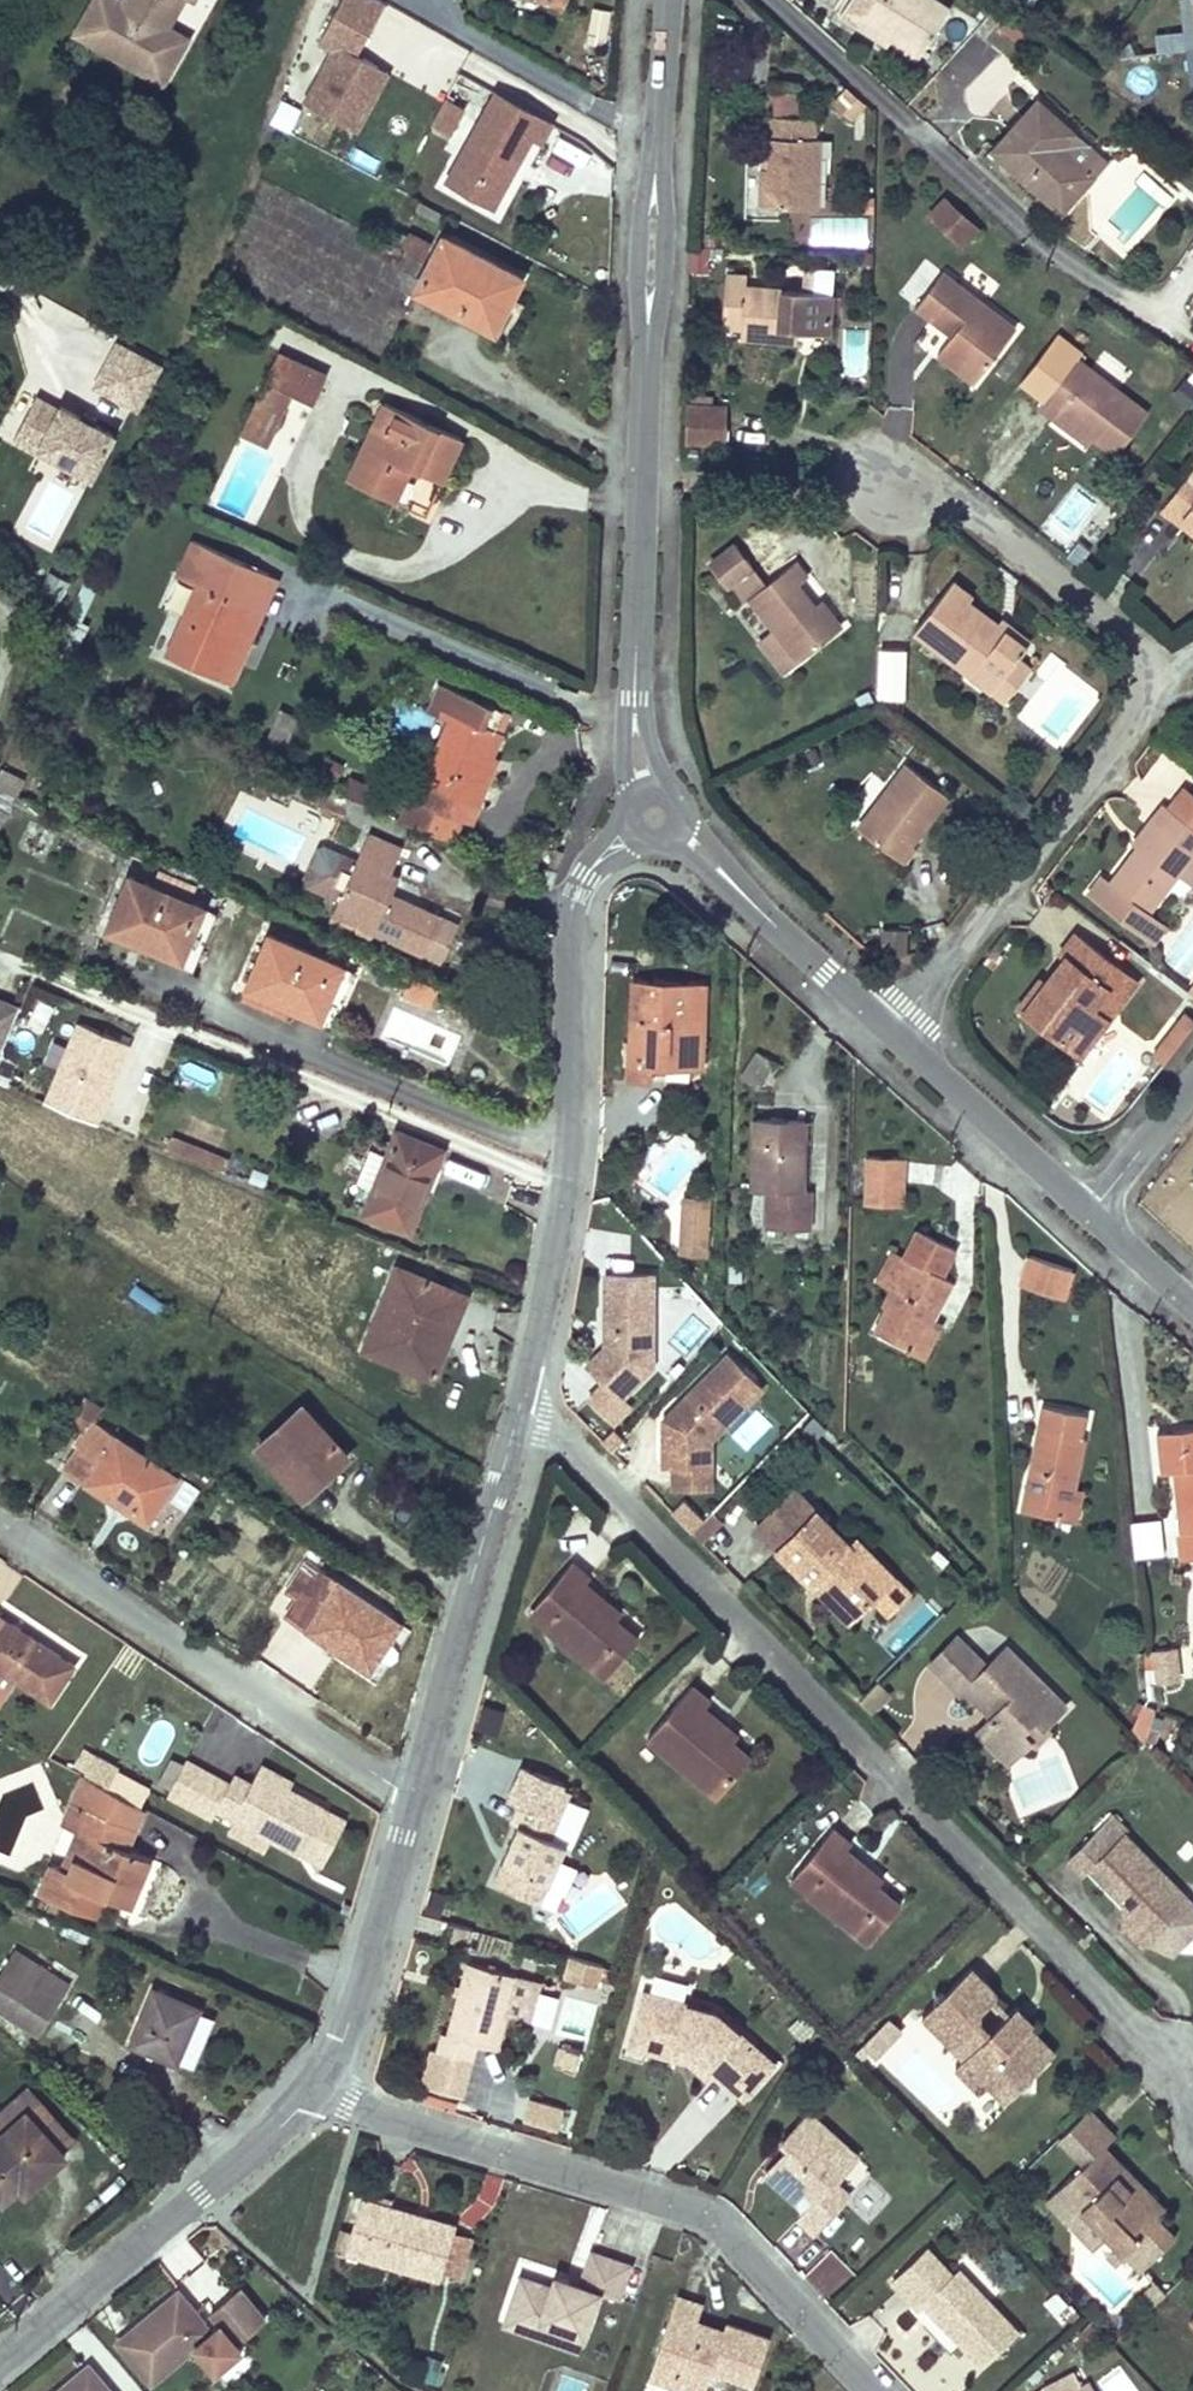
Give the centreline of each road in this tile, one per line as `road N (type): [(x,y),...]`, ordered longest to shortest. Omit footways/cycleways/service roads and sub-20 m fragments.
road 1 (residential): [(502,1355),(1192,2098)]
road 2 (residential): [(670,0),(633,814)]
road 3 (residential): [(894,1033),(1153,696),(1159,671),(1155,652),(956,497),(883,487)]
road 4 (residential): [(320,2084),(681,2201),(729,2228),(883,2390)]
road 5 (residential): [(418,1801),(0,1521)]
road 6 (residential): [(502,1355),(472,1608),(418,1801)]
road 7 (residential): [(576,1146),(404,1094),(159,982)]
road 8 (residential): [(0,2360),(320,2084)]
road 9 (residential): [(633,814),(894,1033)]
road 10 (residential): [(633,814),(576,1146)]
road 11 (residential): [(418,1801),(347,2036),(320,2084)]
road 12 (residential): [(894,1033),(1090,1212)]
road 13 (residential): [(576,1146),(502,1355)]
road 14 (residential): [(1192,1083),(1090,1212)]
road 15 (residential): [(1090,1212),(1192,1307)]

